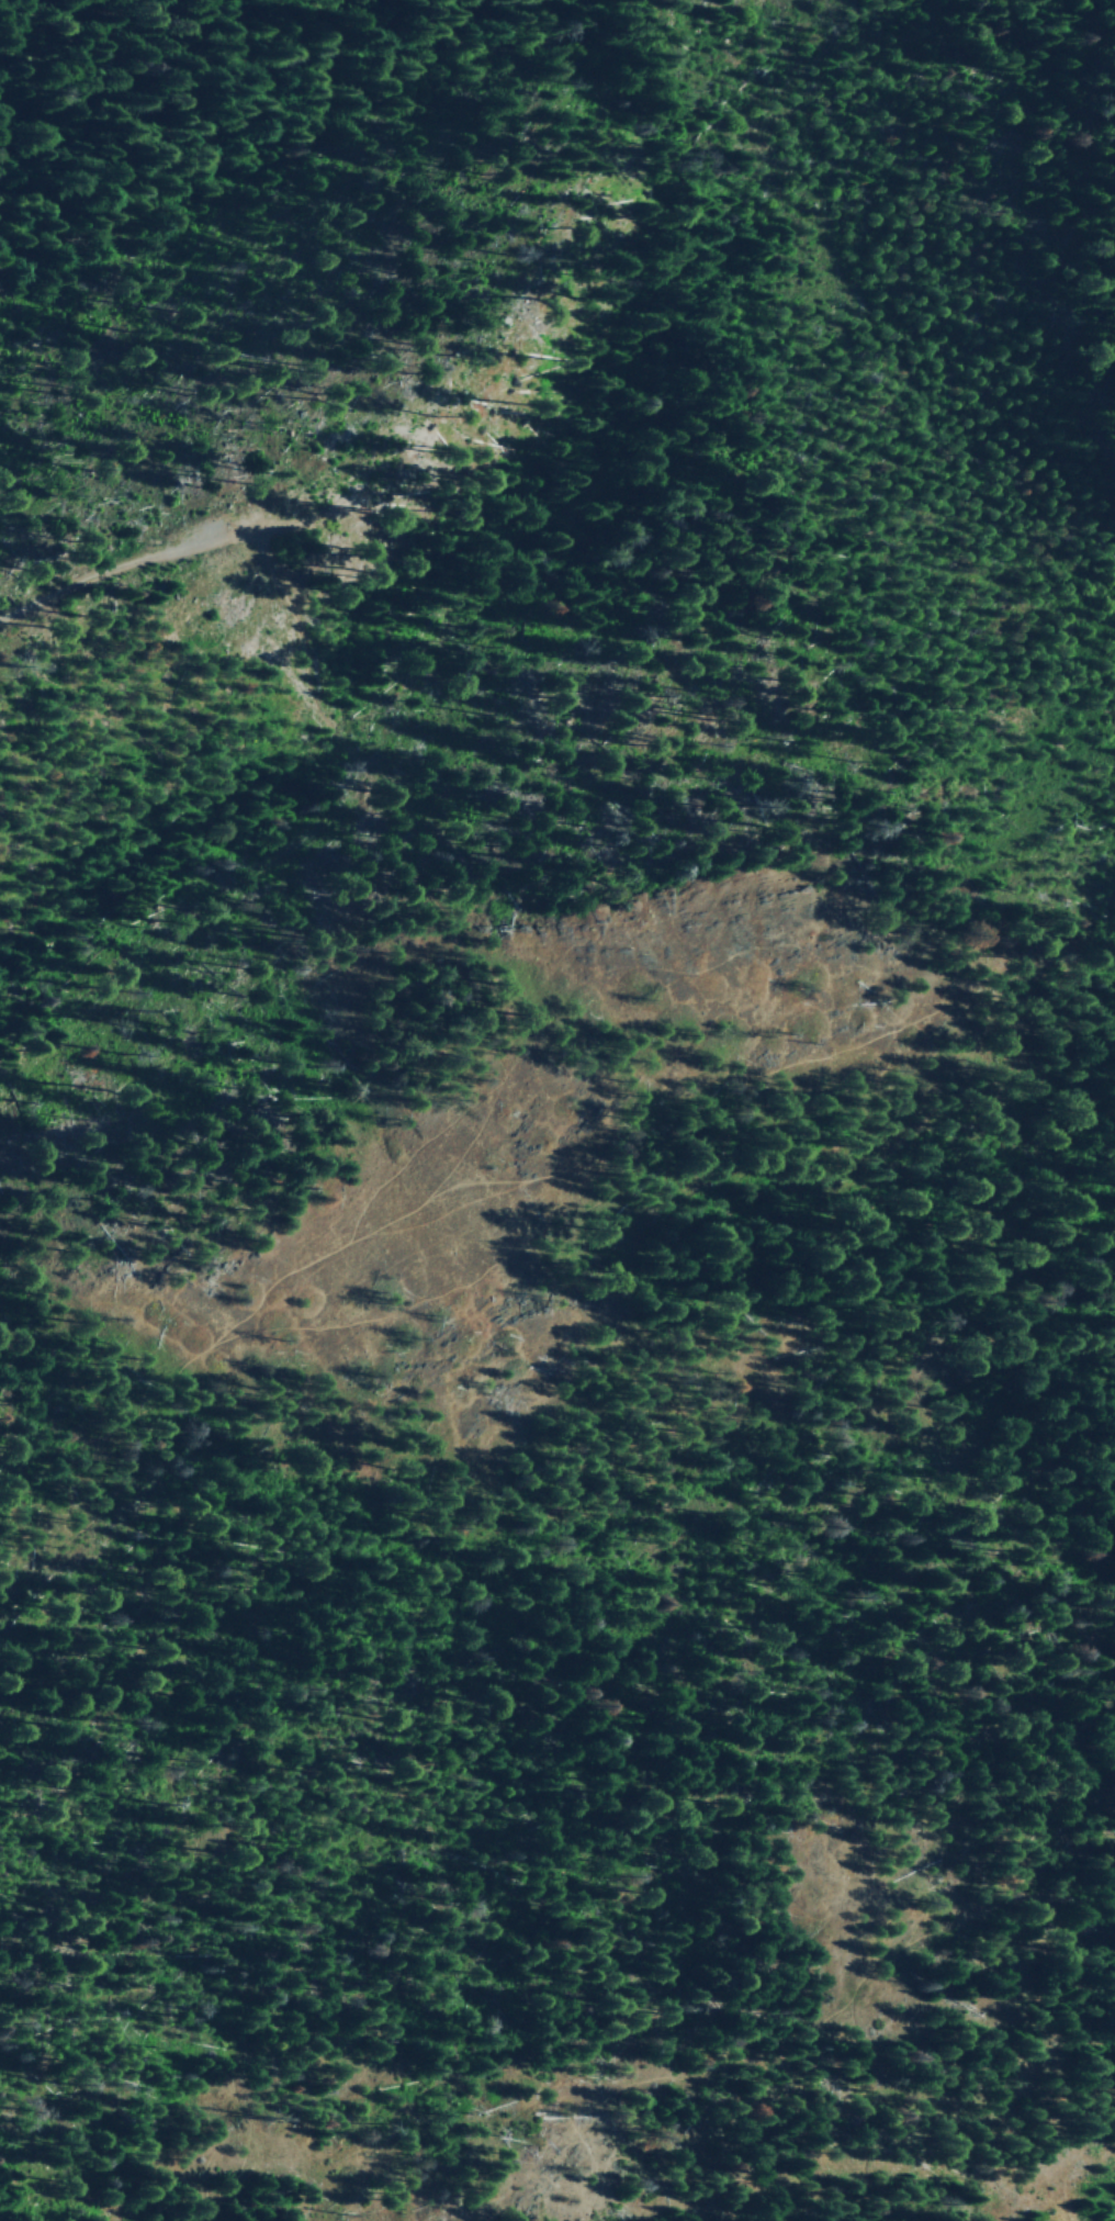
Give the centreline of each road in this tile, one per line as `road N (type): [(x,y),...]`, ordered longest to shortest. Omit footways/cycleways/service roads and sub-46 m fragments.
road 1 (track): [(0,623),(105,574),(226,534)]

